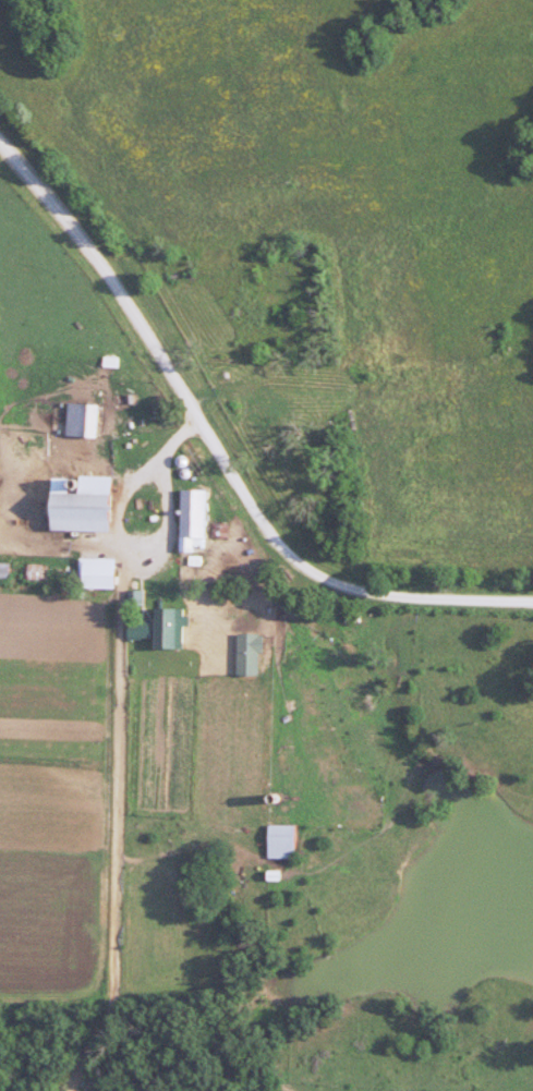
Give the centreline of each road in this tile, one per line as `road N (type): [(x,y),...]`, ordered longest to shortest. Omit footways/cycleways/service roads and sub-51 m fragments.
road 1 (residential): [(532,608),(374,599),(305,575),(232,476),(107,271),(0,141)]
road 2 (residential): [(199,421),(138,484),(122,517),(128,570),(120,599),(117,999),(76,1090)]

